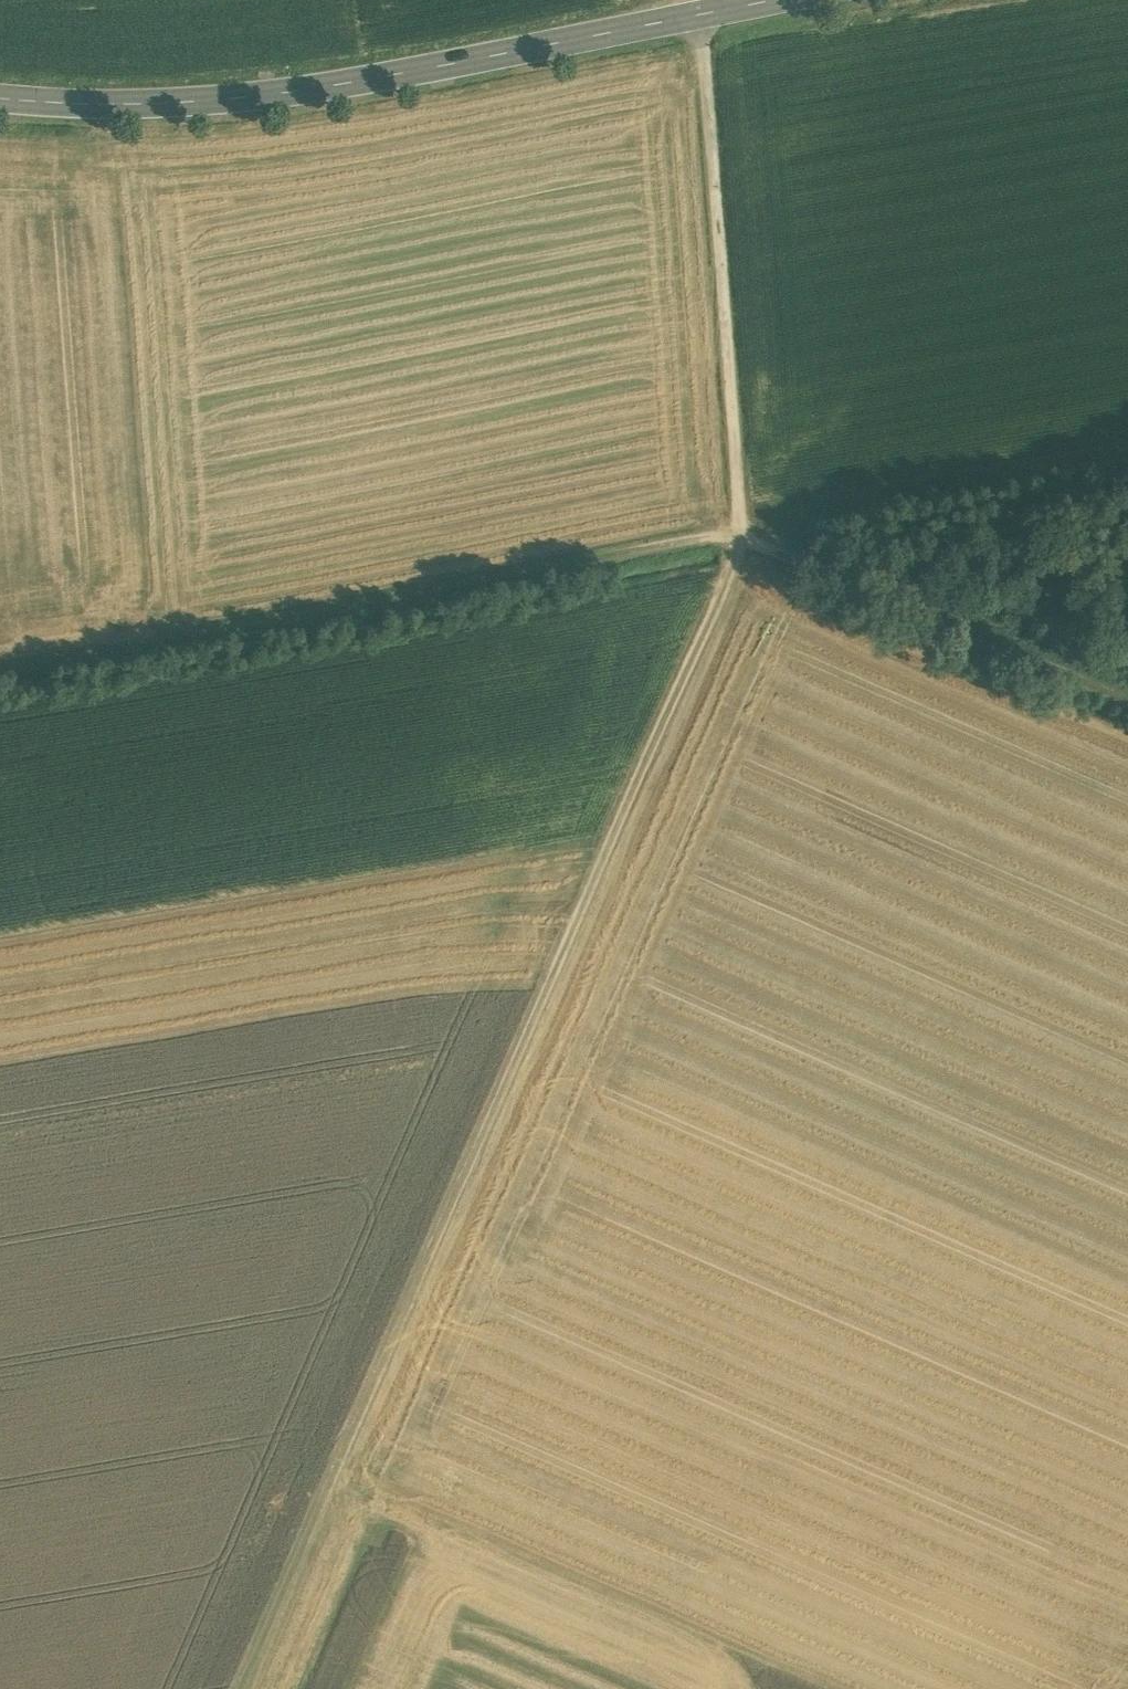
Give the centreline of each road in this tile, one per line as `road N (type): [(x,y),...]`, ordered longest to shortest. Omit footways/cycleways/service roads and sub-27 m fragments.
road 1 (track): [(242,1688),(728,580),(738,542)]
road 2 (tertiary): [(0,102),(113,108),(352,88),(790,0)]
road 3 (track): [(0,673),(324,622),(710,539),(738,542)]
road 4 (track): [(738,542),(700,17)]
road 5 (track): [(738,542),(1127,708)]

